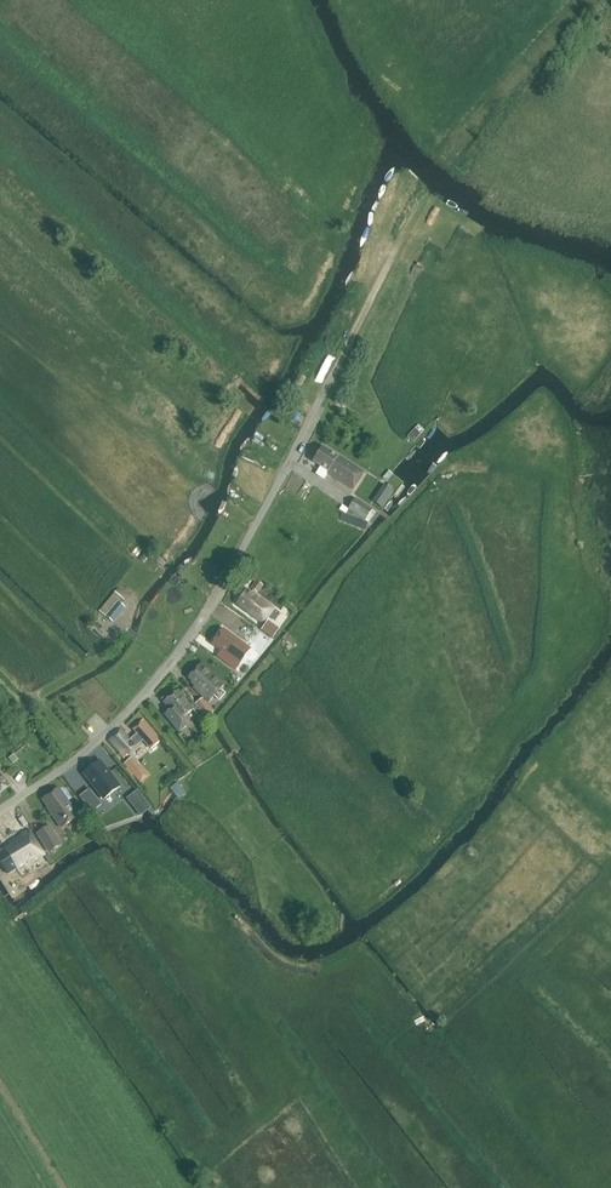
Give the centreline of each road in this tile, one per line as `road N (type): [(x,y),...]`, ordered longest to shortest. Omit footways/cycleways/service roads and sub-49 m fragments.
road 1 (unclassified): [(0,809),(87,749),(182,646),(338,364)]
road 2 (track): [(397,247),(338,364)]

